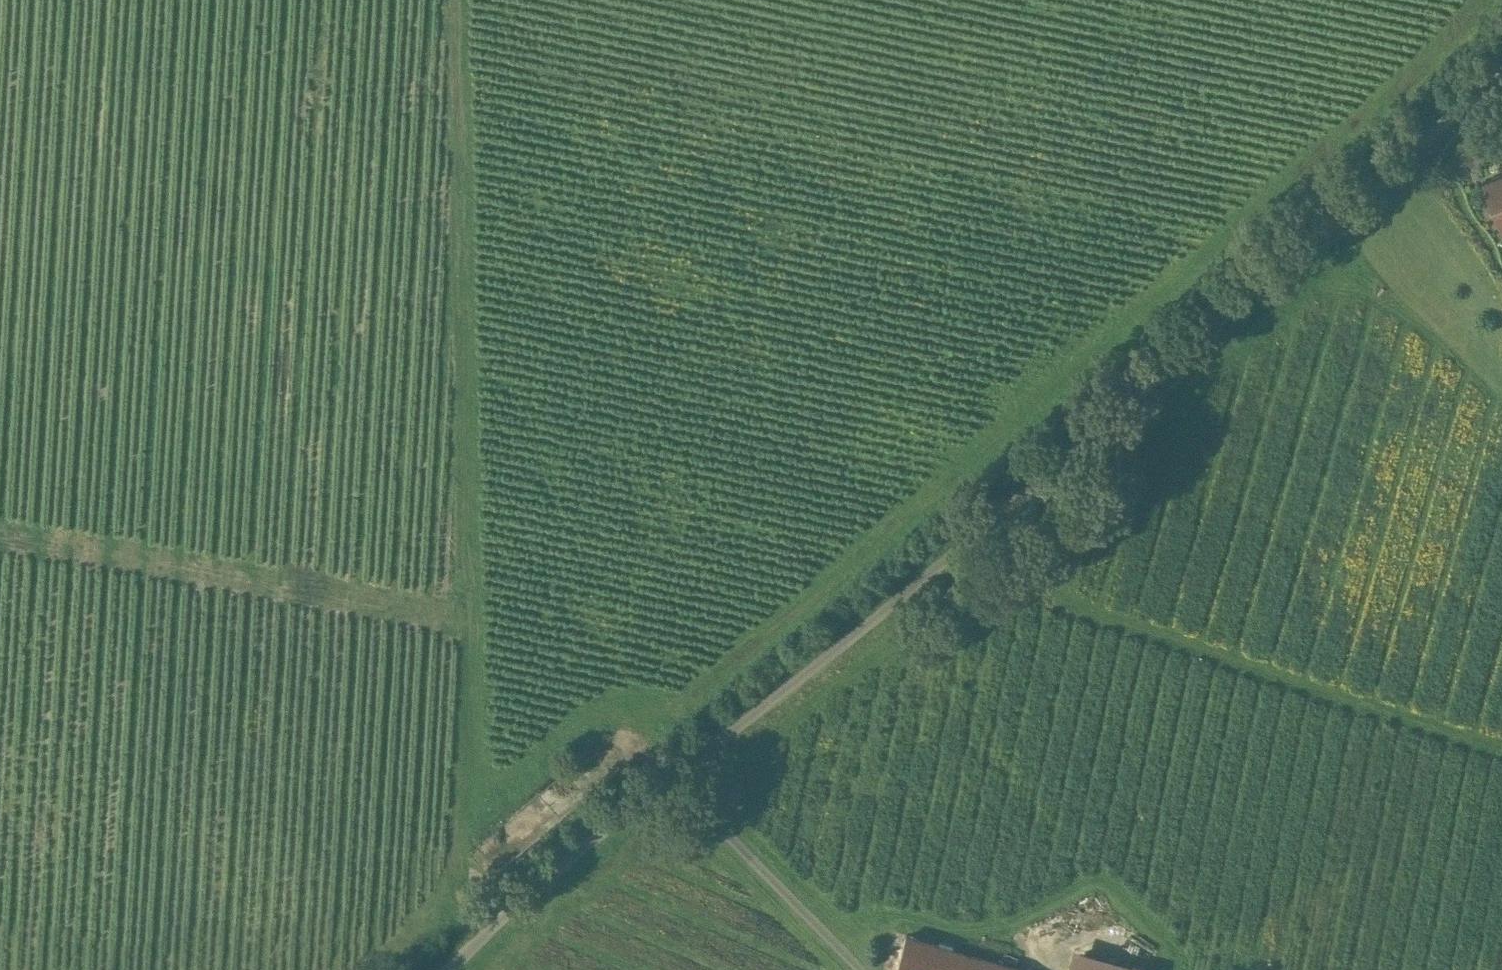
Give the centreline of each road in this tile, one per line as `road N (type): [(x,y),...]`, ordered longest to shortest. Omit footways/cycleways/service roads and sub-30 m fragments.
road 1 (unclassified): [(1501,65),(864,628),(527,895),(448,969)]

